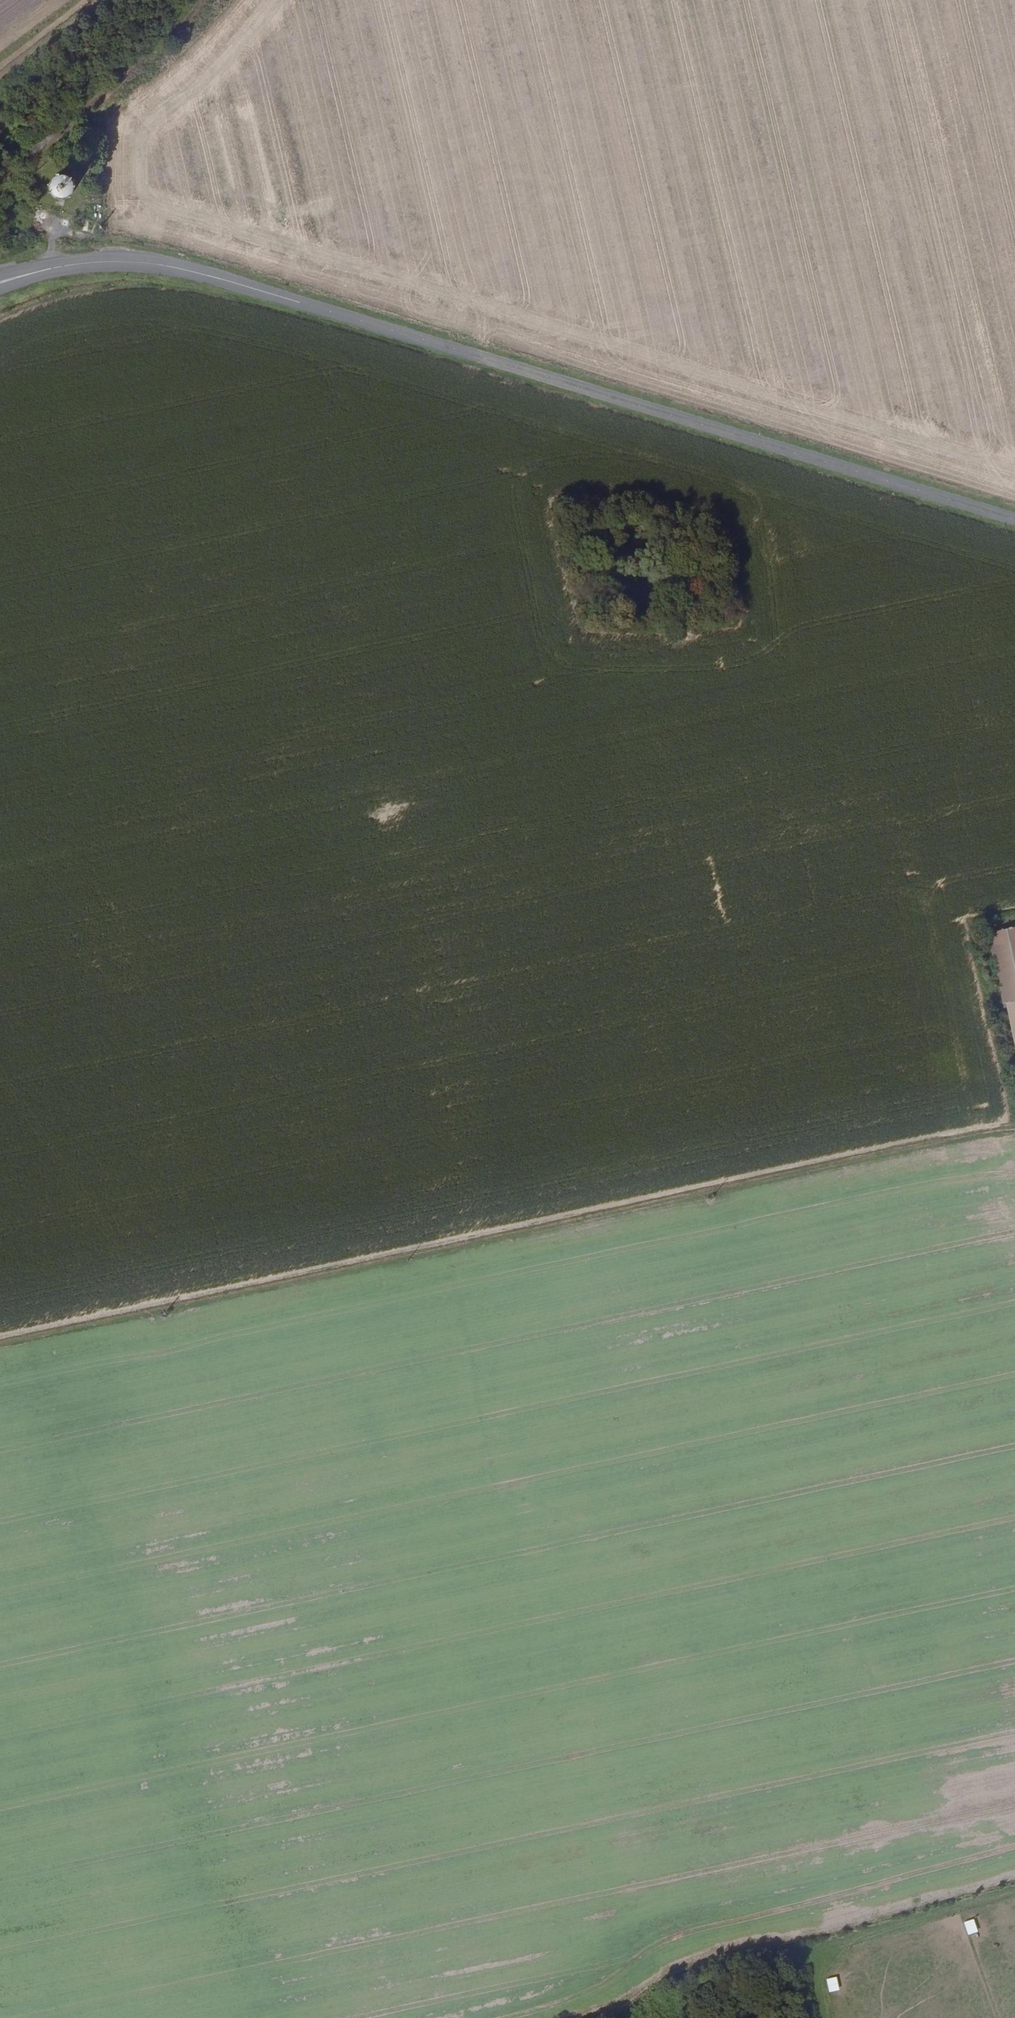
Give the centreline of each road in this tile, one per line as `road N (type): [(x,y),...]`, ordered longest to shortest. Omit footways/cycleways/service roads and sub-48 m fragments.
road 1 (tertiary): [(0,284),(80,264),(141,263),(206,277),(1014,522)]
road 2 (track): [(1014,1128),(0,1341)]

